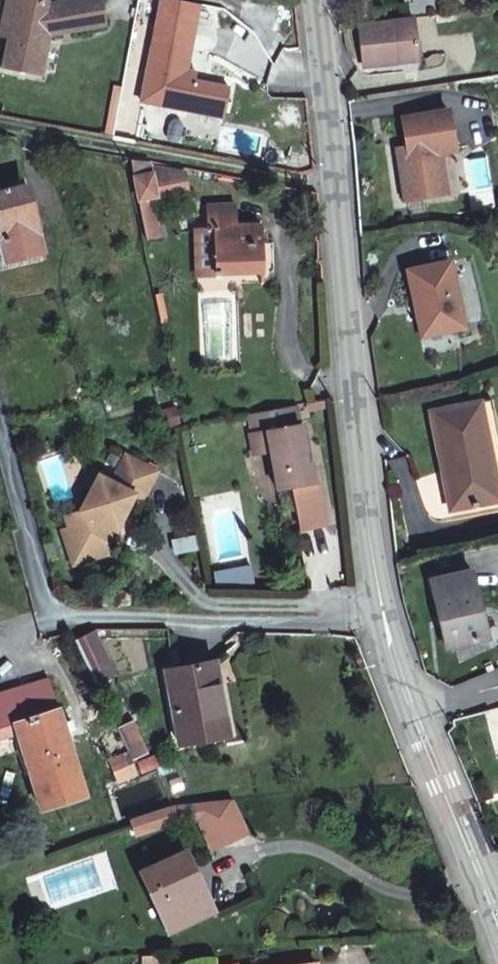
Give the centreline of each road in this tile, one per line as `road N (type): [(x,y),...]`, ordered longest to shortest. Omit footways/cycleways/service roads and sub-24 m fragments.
road 1 (unclassified): [(328,0),(380,614),(497,917)]

